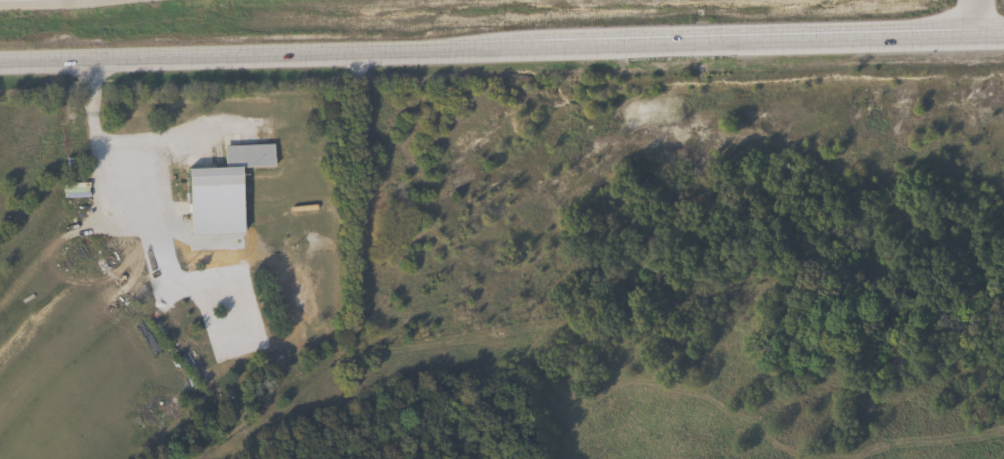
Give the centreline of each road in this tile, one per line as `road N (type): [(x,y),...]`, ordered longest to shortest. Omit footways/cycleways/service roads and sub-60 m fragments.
road 1 (trunk): [(0,61),(1003,37)]

